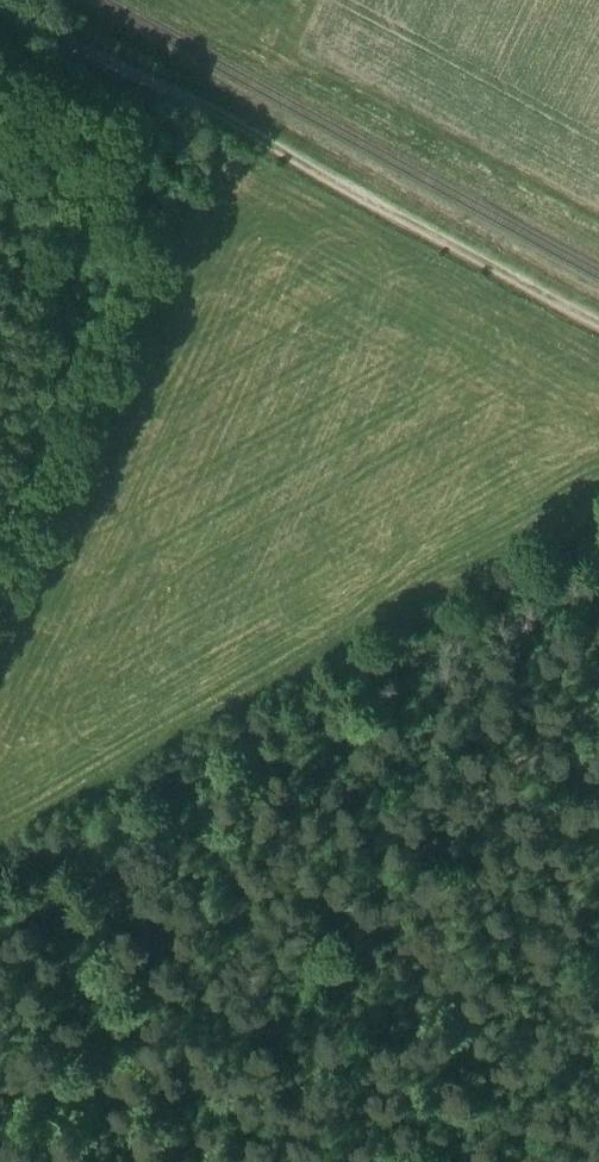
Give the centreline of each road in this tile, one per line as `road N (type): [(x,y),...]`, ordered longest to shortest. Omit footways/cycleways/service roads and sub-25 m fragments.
road 1 (track): [(0,899),(598,569)]
road 2 (track): [(598,320),(225,116),(0,10)]
road 3 (track): [(598,220),(308,60)]

